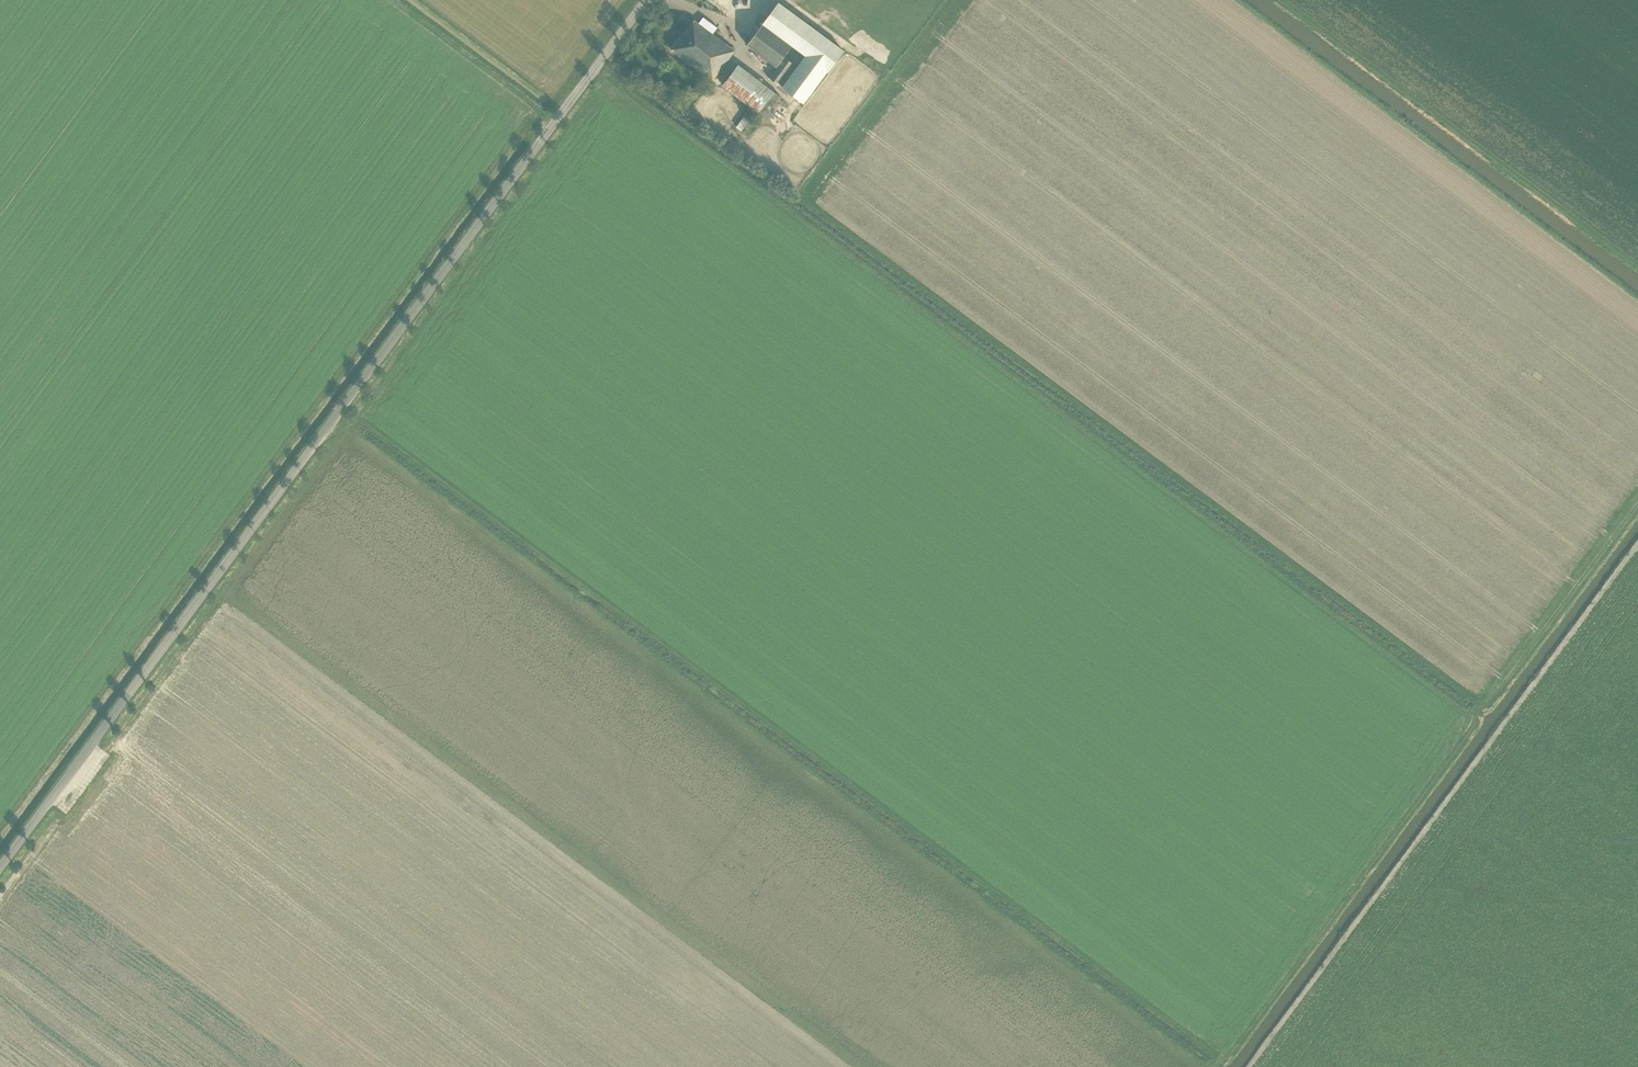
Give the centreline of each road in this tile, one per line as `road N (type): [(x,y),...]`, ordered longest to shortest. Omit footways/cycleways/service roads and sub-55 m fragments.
road 1 (unclassified): [(0,879),(648,0)]

